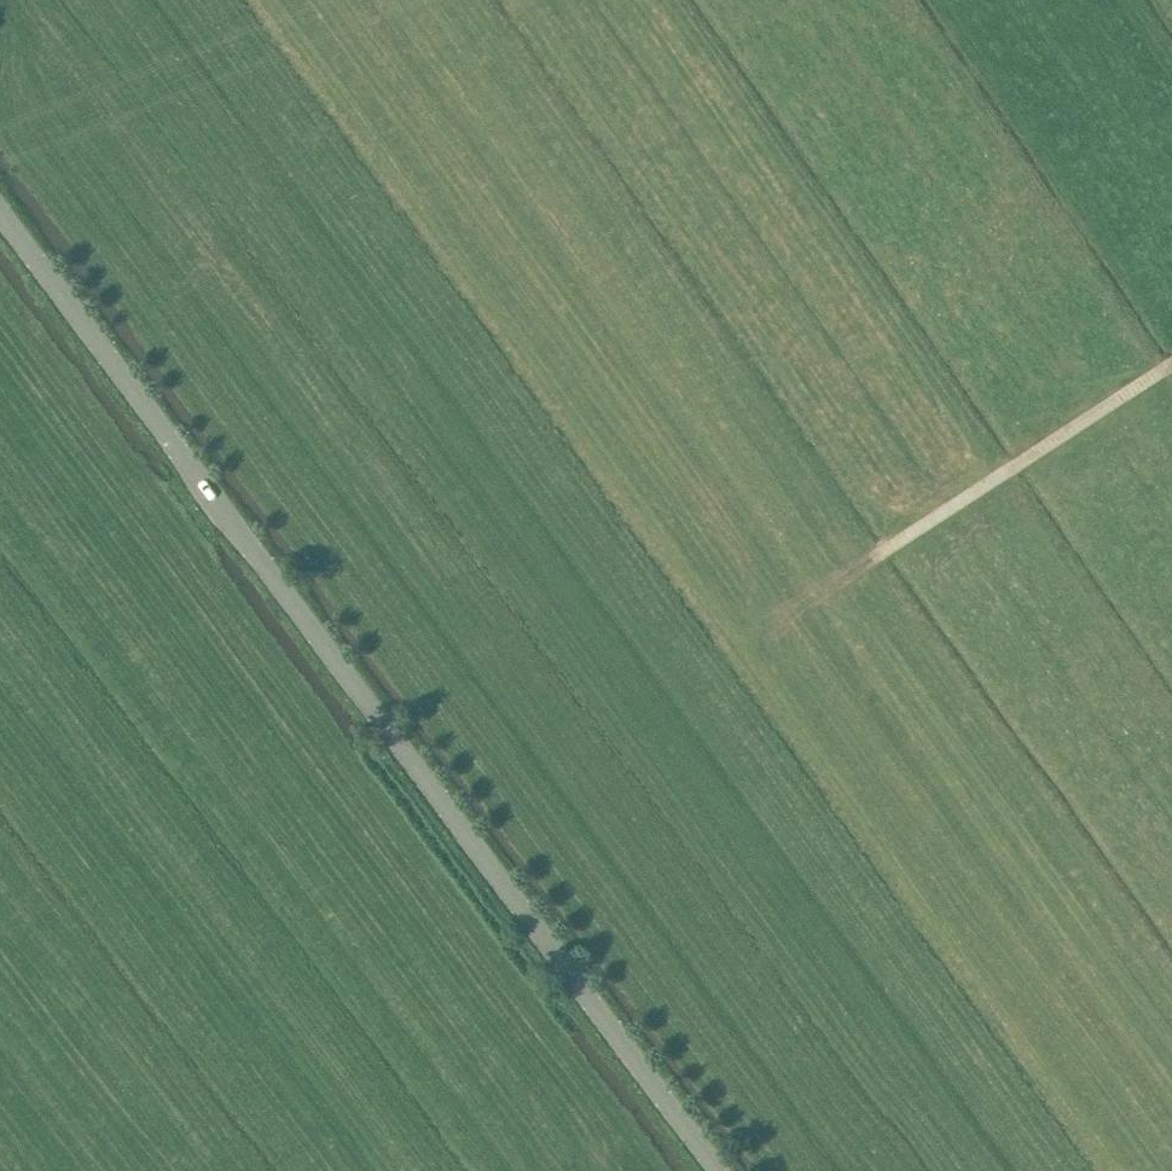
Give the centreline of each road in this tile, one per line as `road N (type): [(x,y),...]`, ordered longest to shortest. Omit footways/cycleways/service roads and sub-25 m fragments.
road 1 (unclassified): [(720,1170),(0,213)]
road 2 (track): [(884,556),(1171,367)]

